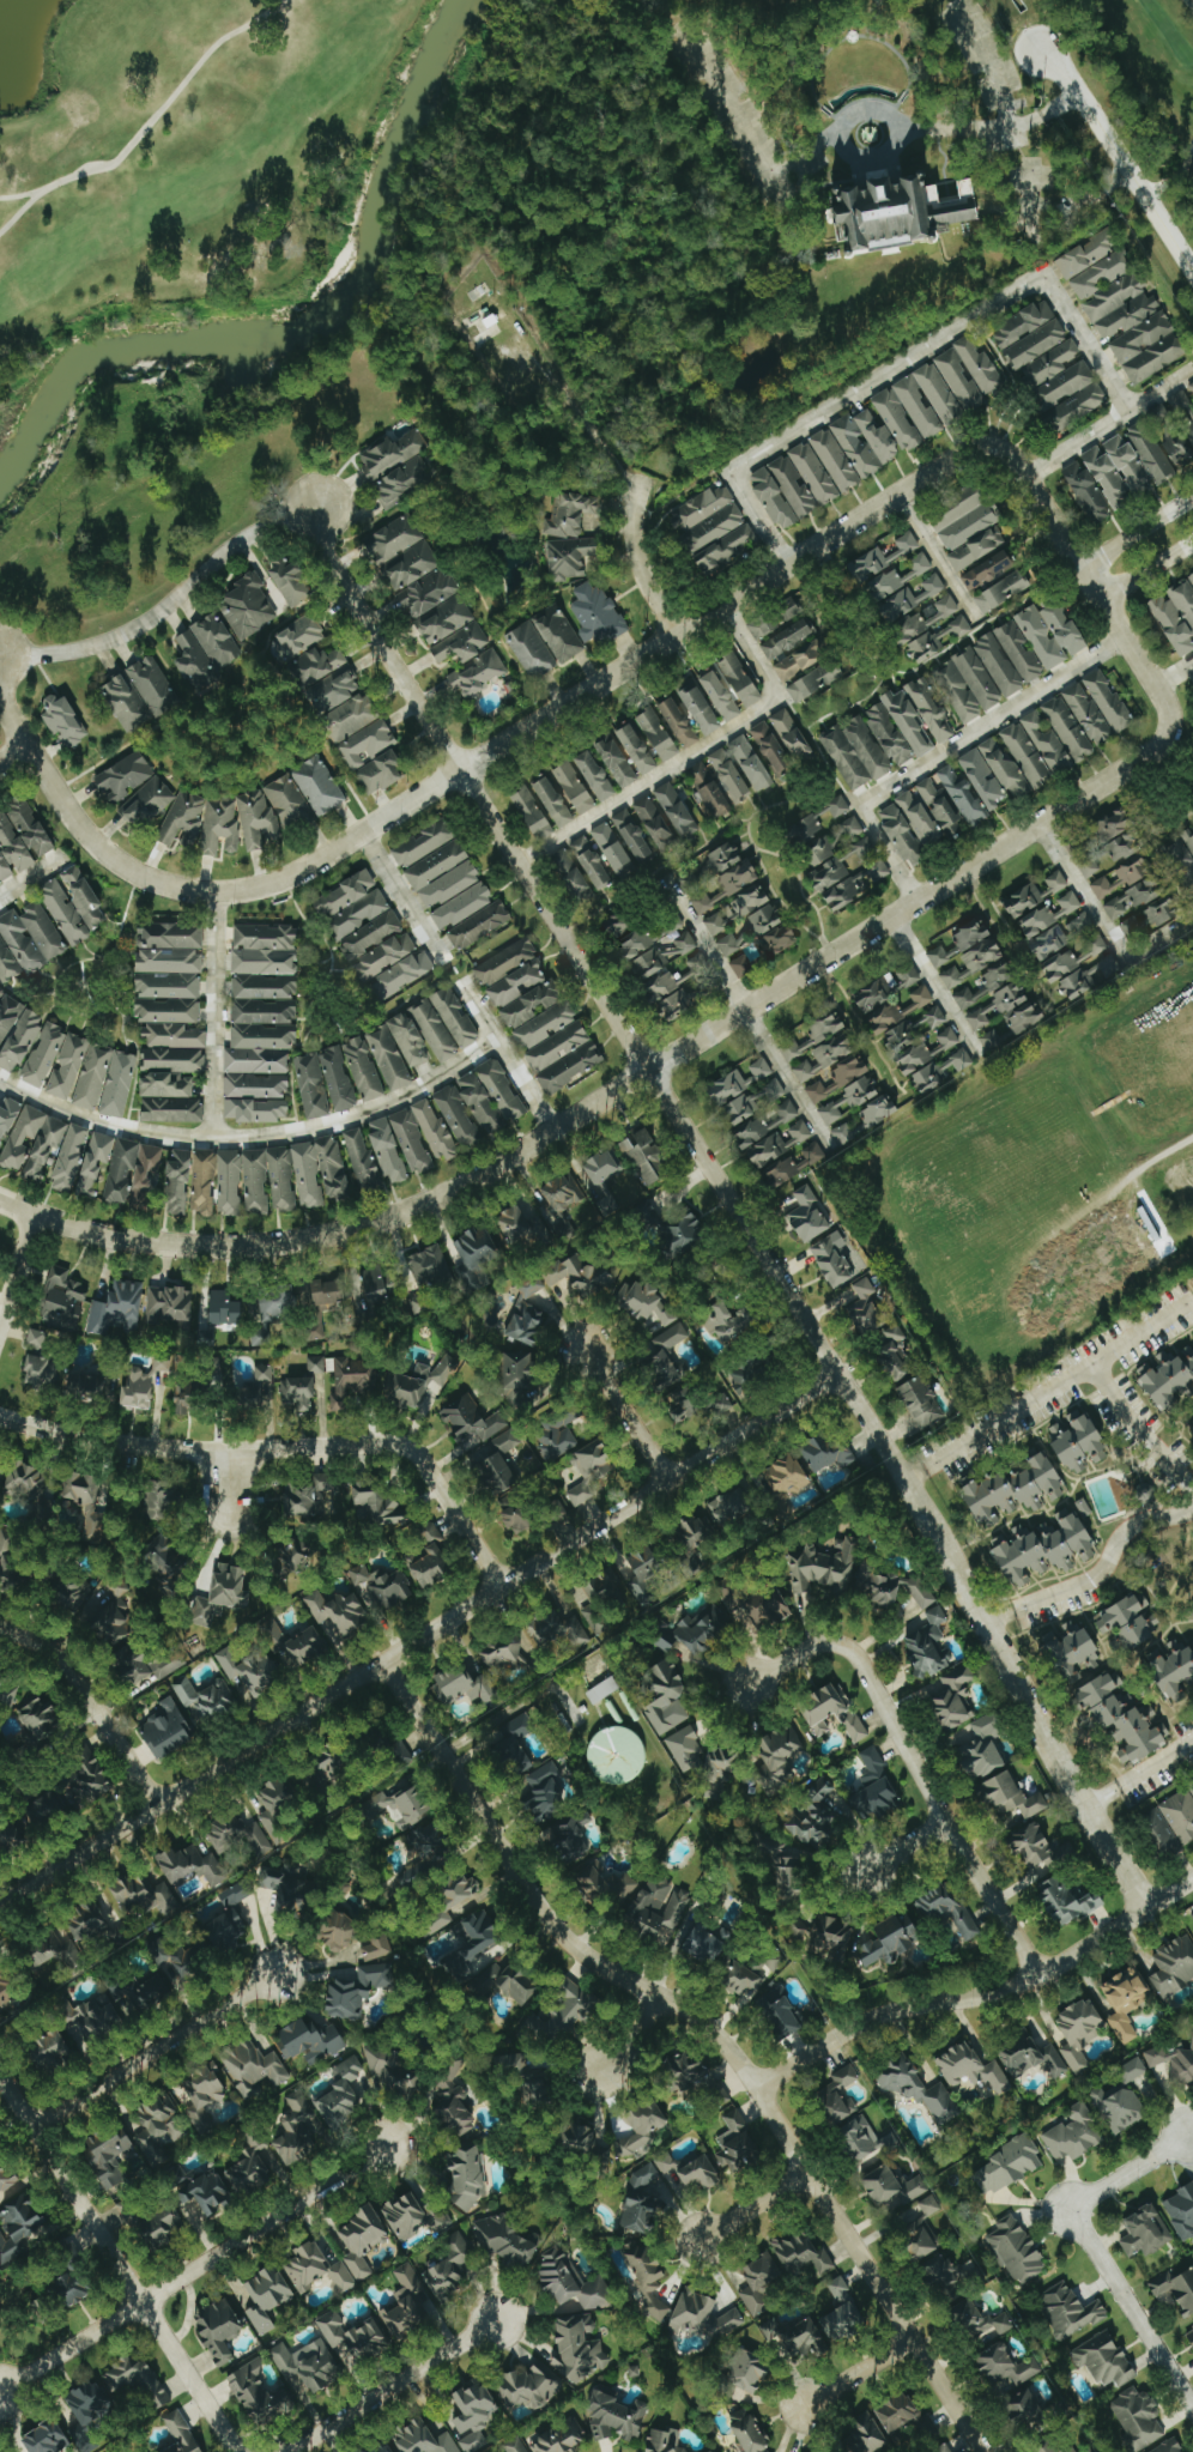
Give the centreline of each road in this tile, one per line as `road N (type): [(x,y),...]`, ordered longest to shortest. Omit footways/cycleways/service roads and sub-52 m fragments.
road 1 (residential): [(320,504),(319,543),(328,569),(906,1481),(1147,1908)]
road 2 (residential): [(0,1202),(116,1240),(261,1247),(376,1225),(472,1182),(1159,747),(1173,713),(1092,586)]
road 3 (residential): [(0,688),(28,746),(102,852),(152,883),(216,895),(268,884),(321,860),(970,450),(987,446),(1012,460),(1092,586)]
road 4 (residential): [(384,1659),(543,1915),(592,1960),(689,2011),(735,2058),(985,2451)]
road 5 (residential): [(0,1904),(838,1376)]
road 6 (residential): [(502,1585),(406,1445),(164,1448),(0,1415)]
road 7 (residential): [(1041,1976),(856,1652),(819,1642),(750,1684)]
road 8 (residential): [(755,2087),(890,2011),(1041,1976),(1192,1879)]
road 9 (residential): [(387,2145),(0,2392)]
road 10 (residential): [(0,2074),(239,2451)]
road 11 (residential): [(1187,2136),(1066,2209),(1192,2409)]
road 12 (residential): [(32,2124),(278,1972)]
road 13 (residential): [(156,1805),(57,1648),(0,1627)]
road 14 (residential): [(497,2319),(291,2451)]
road 15 (tertiary): [(1192,274),(1066,79)]
road 16 (residential): [(676,636),(638,567),(641,476)]
road 17 (residential): [(671,1482),(585,1345)]
road 18 (residential): [(1192,499),(1103,557),(1092,586)]
road 19 (residential): [(805,2404),(914,2338)]
road 20 (residential): [(701,2239),(809,2172)]

